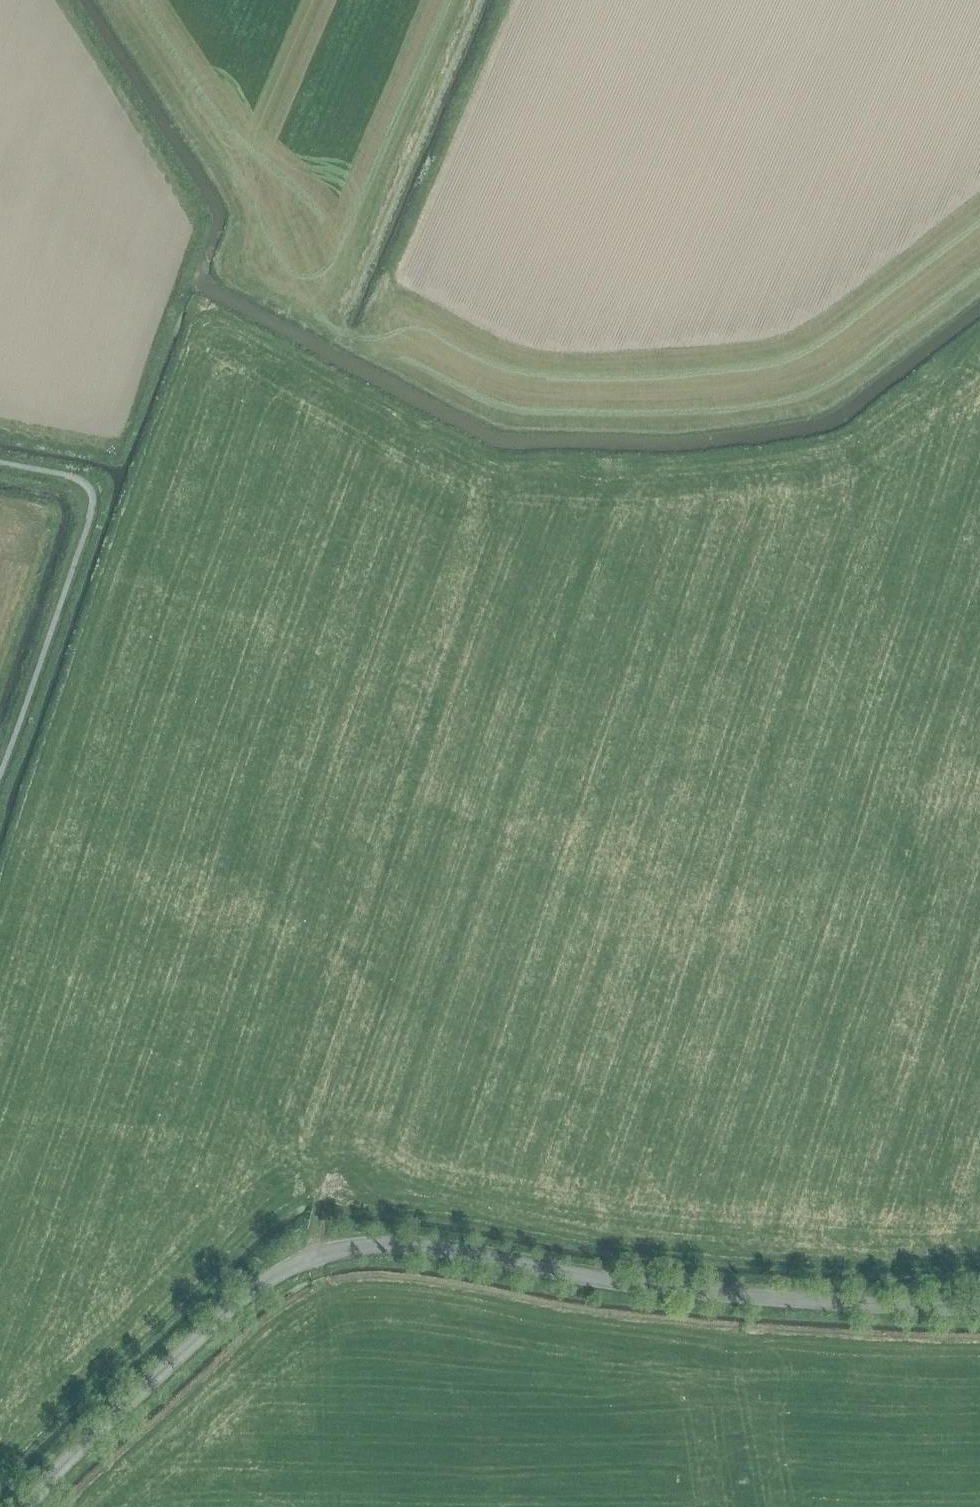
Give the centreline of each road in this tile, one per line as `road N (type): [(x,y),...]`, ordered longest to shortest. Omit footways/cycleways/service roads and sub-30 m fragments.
road 1 (tertiary): [(26,1506),(234,1305),(287,1270),(344,1246),(430,1248),(693,1293),(979,1305)]

